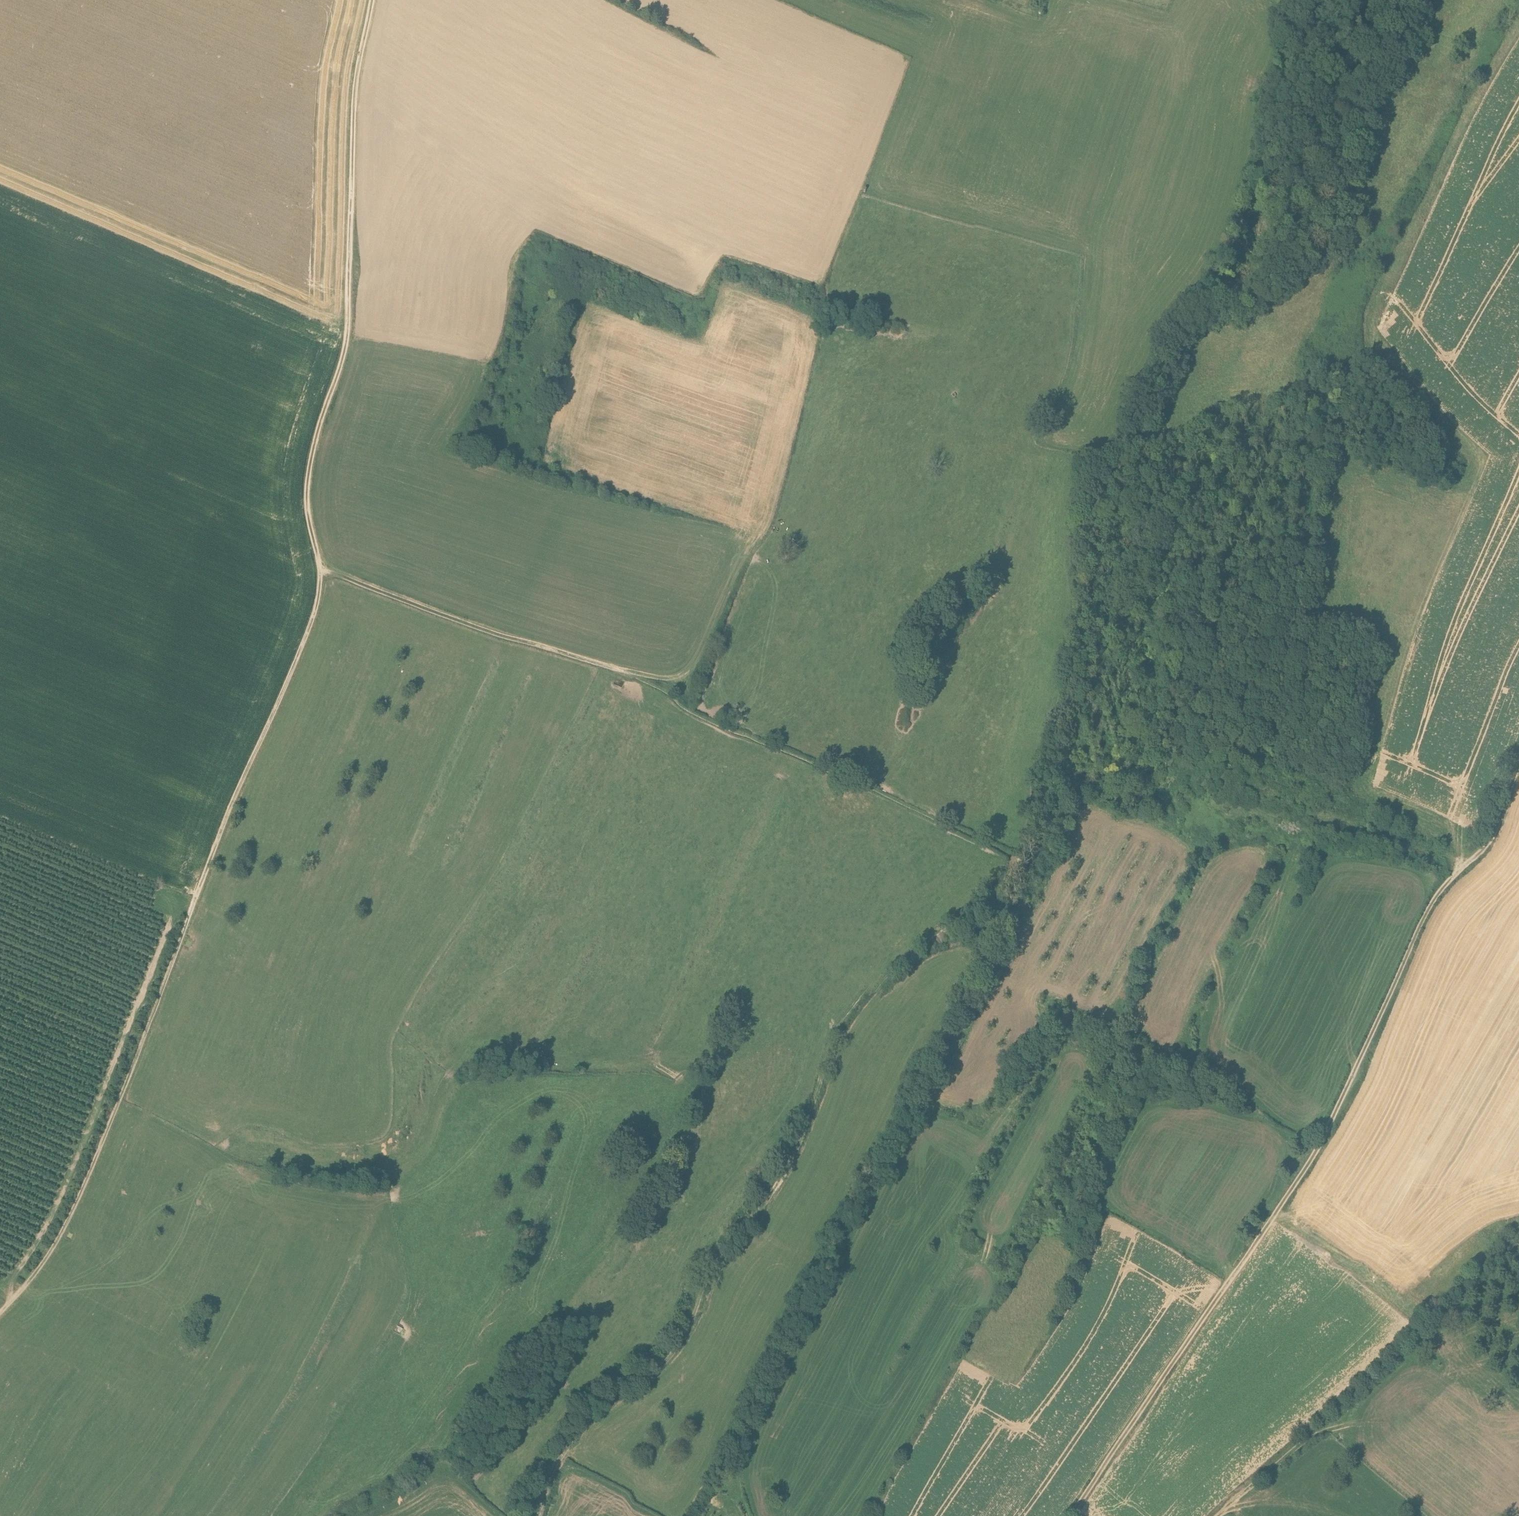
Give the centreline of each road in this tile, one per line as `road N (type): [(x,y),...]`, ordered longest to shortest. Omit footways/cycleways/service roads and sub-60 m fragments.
road 1 (track): [(1518,767),(1494,833),(1423,910),(1305,1161),(1060,1515)]
road 2 (track): [(319,566),(307,628),(230,801),(63,1231),(0,1311)]
road 3 (track): [(371,0),(355,86),(347,333),(307,491),(319,566)]
road 4 (track): [(1217,1515),(1487,1268),(1518,1253)]
road 5 (track): [(319,566),(483,624),(628,662)]
road 6 (track): [(628,662),(670,669),(693,660),(757,526)]

